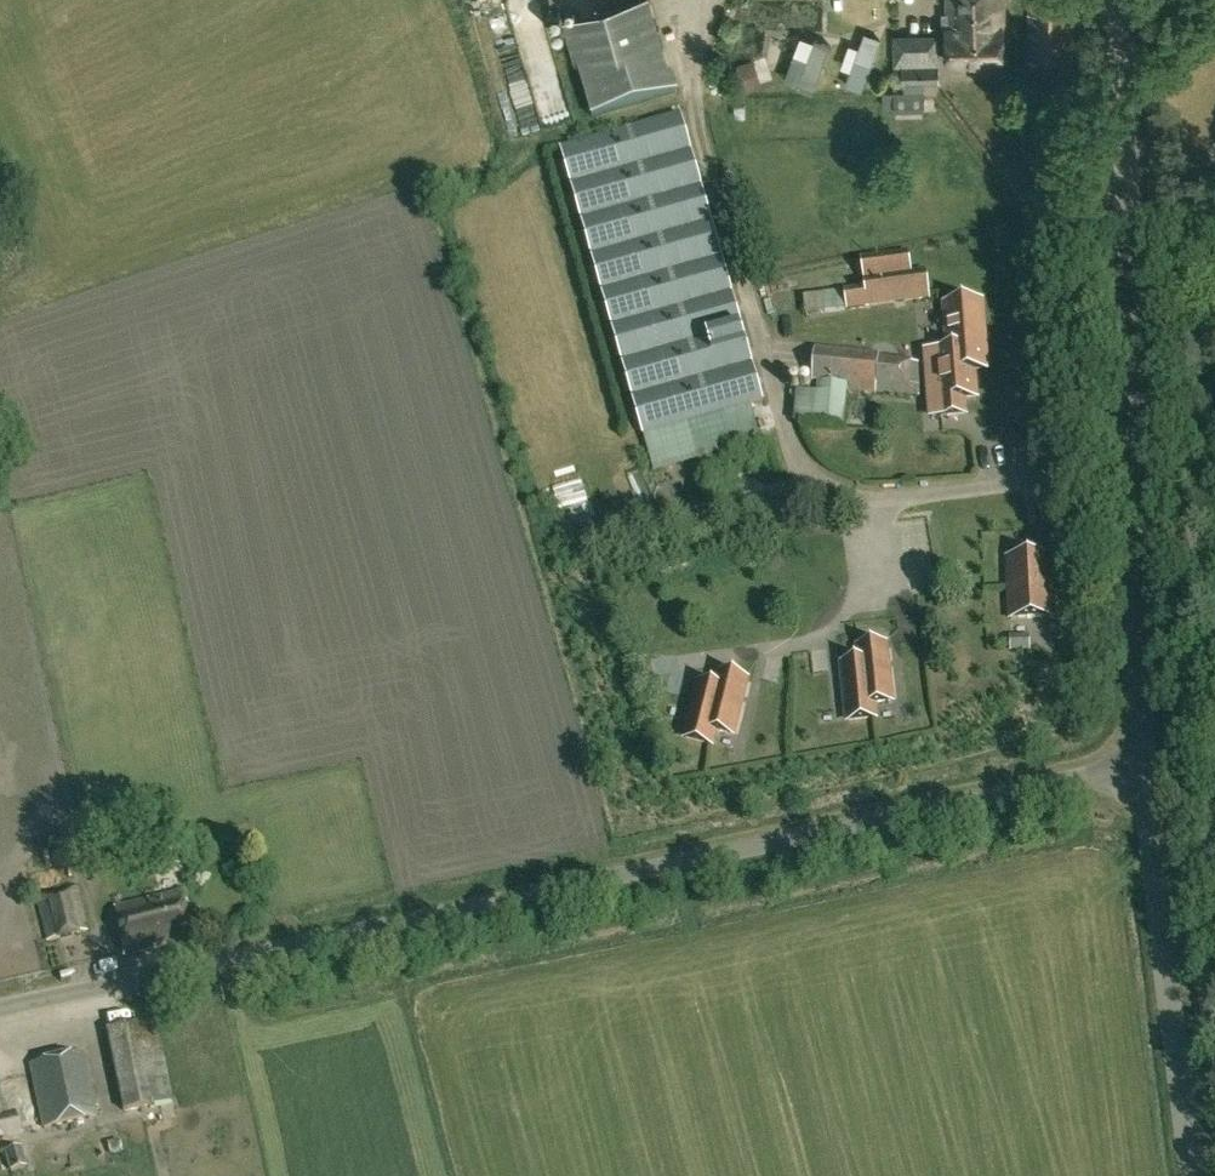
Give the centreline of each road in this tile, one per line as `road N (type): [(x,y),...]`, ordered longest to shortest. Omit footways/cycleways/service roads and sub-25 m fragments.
road 1 (unclassified): [(0,1021),(1141,771)]
road 2 (unclassified): [(1141,771),(1115,0)]
road 3 (unclassified): [(1191,1175),(1141,771)]

